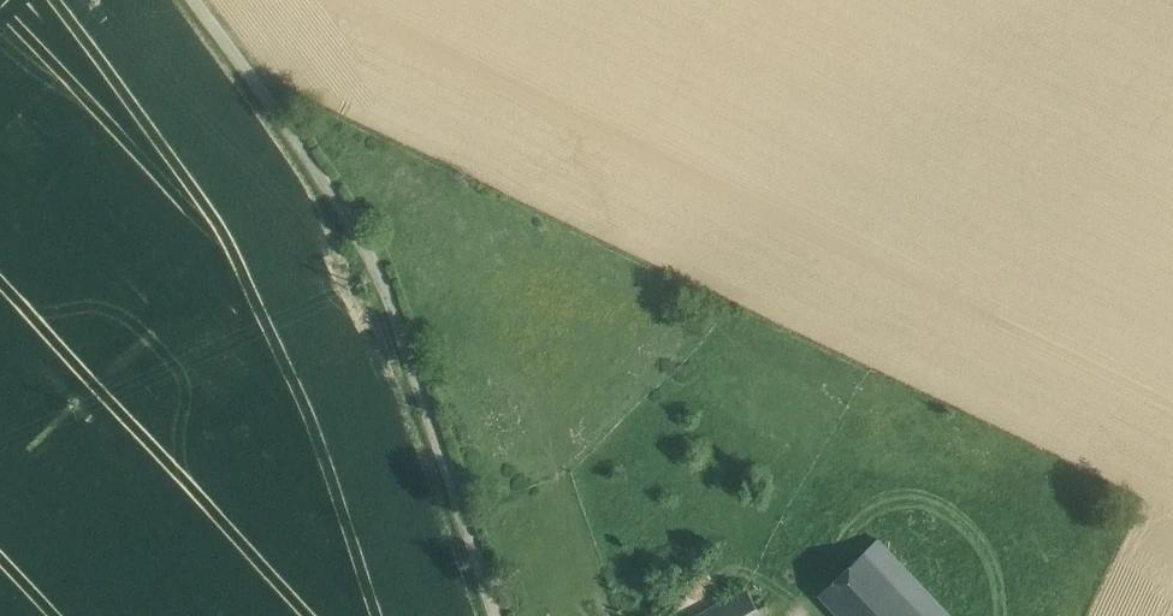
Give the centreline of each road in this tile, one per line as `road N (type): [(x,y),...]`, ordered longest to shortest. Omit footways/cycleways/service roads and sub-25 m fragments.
road 1 (unclassified): [(190,0),(333,197),(387,300),(494,615)]

